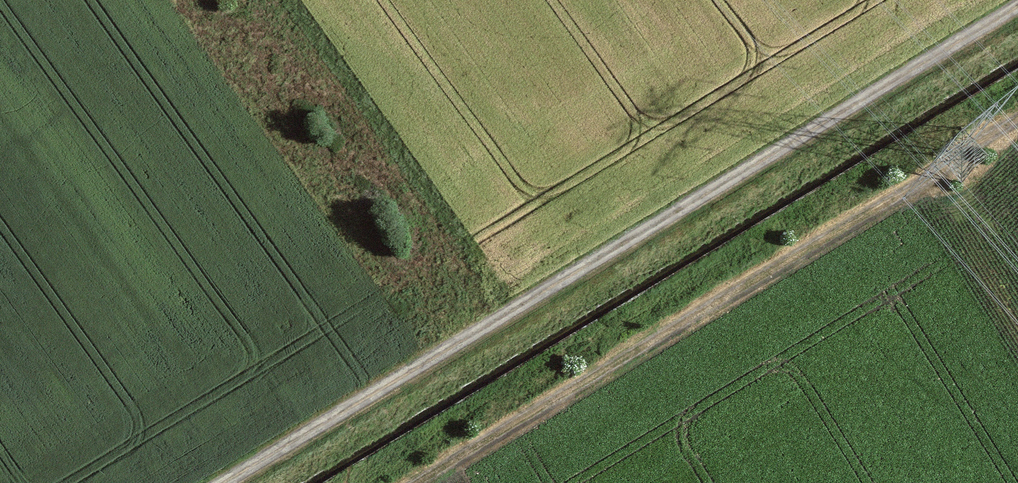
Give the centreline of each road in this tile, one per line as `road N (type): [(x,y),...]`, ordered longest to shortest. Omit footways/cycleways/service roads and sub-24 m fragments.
road 1 (track): [(1017,5),(229,482)]
road 2 (track): [(1017,116),(414,482)]

